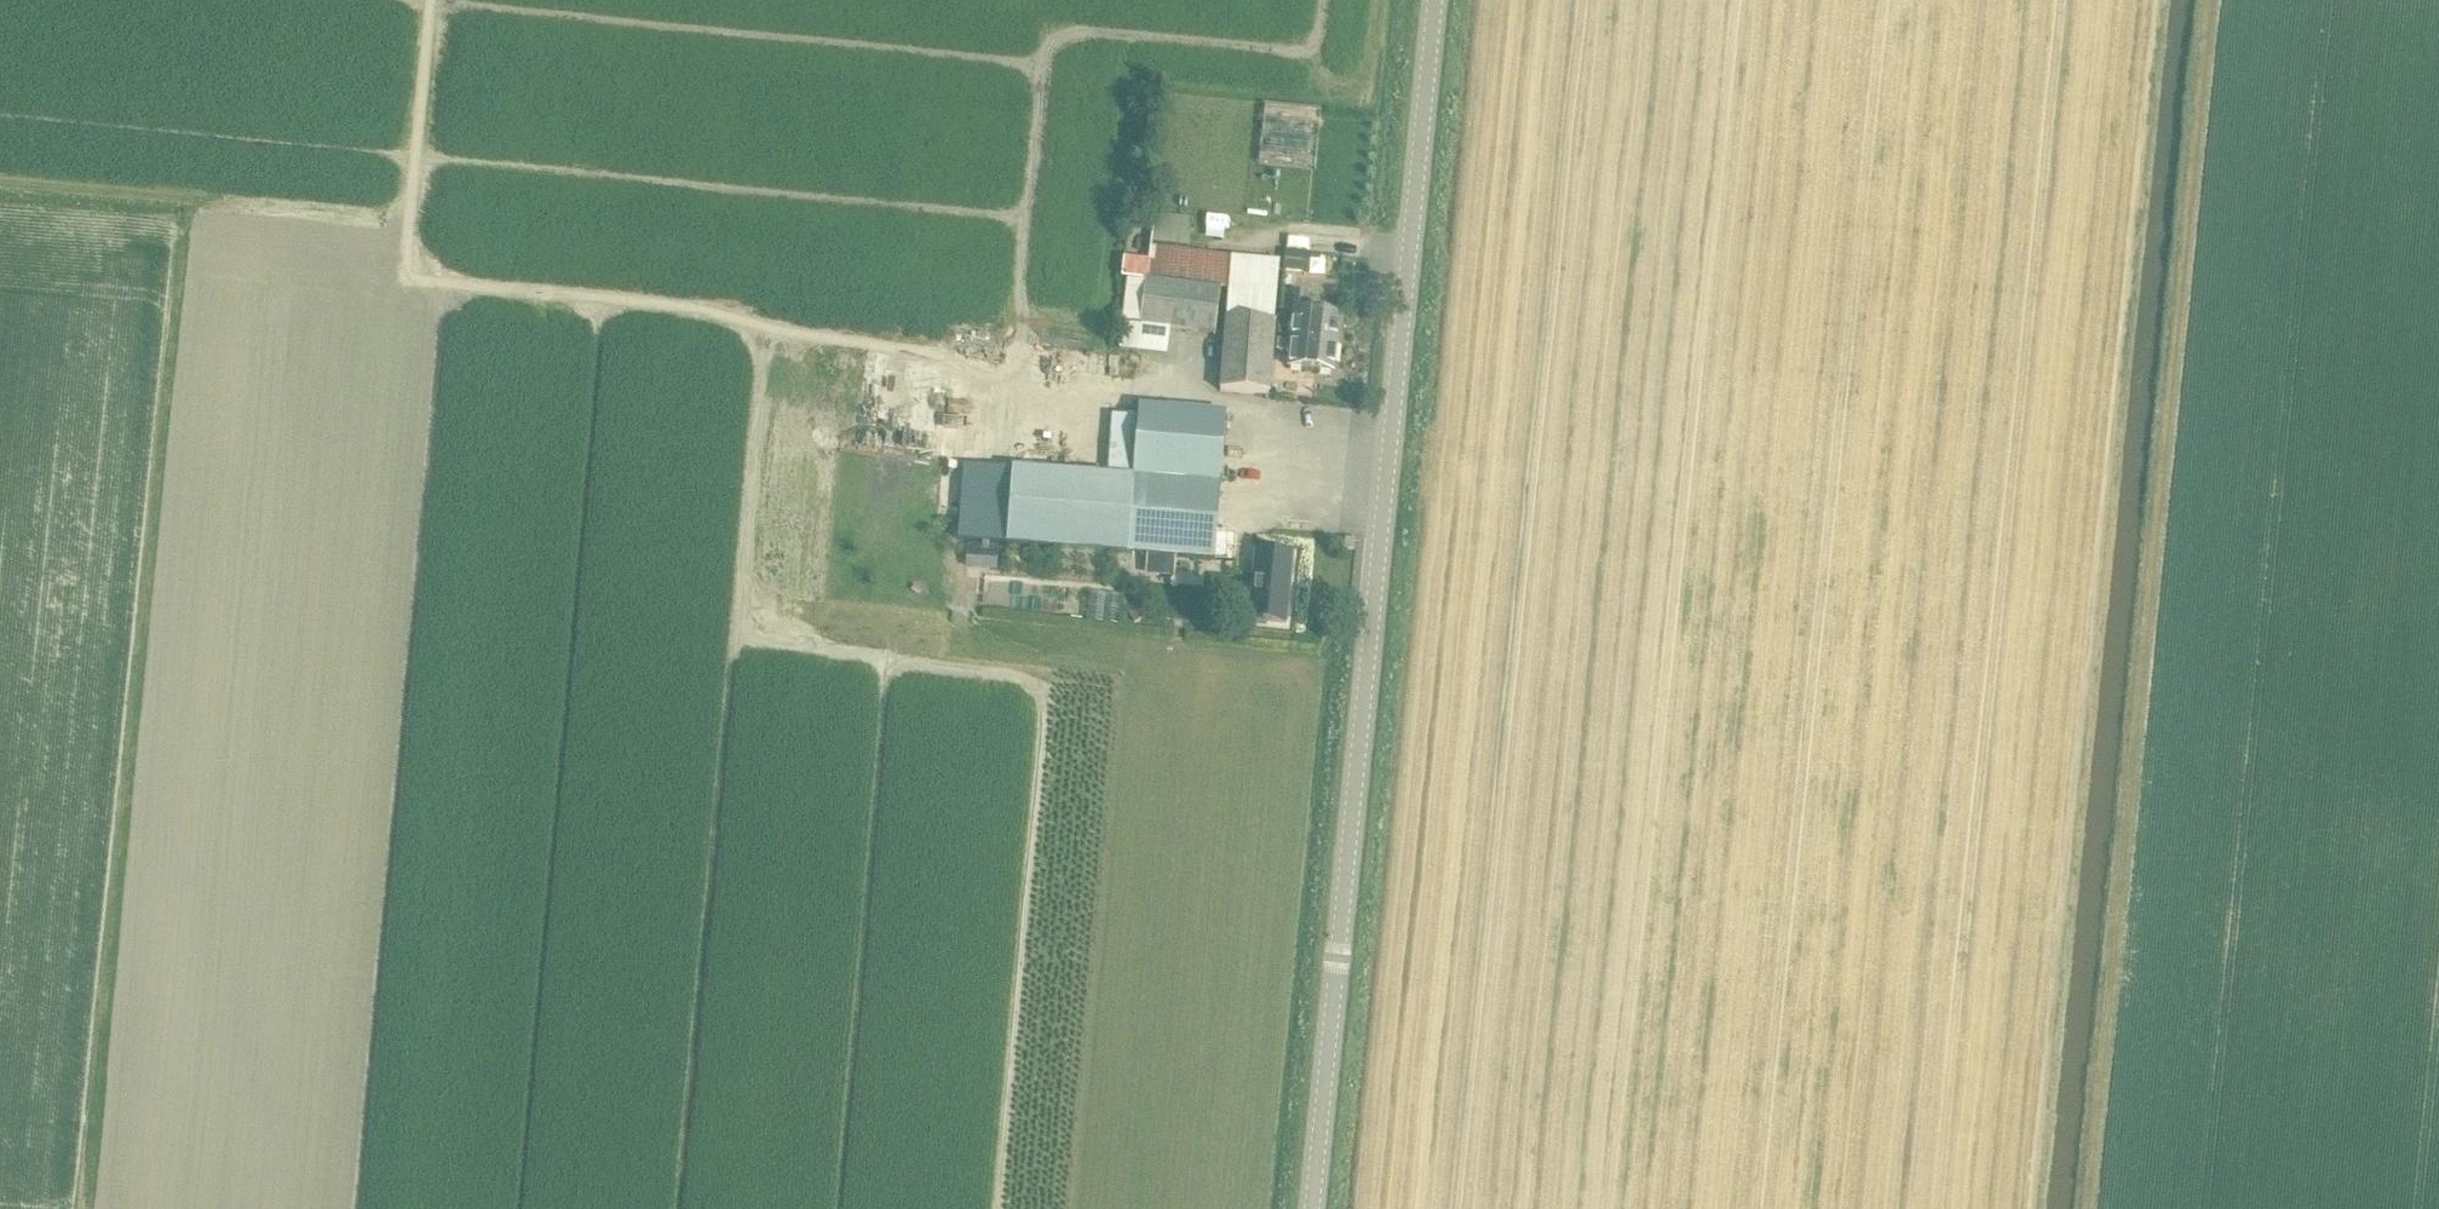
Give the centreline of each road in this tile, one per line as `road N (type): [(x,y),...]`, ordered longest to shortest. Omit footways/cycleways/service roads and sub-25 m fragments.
road 1 (unclassified): [(1313,1208),(1434,0)]

